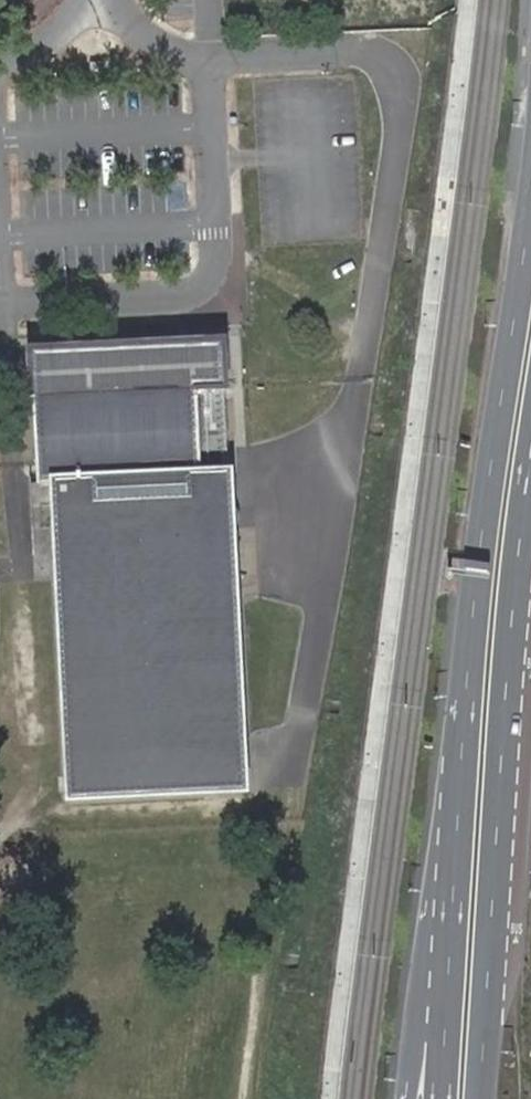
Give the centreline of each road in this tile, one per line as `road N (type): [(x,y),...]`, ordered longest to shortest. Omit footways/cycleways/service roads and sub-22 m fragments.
road 1 (primary): [(530,212),(476,599),(455,830)]
road 2 (primary): [(482,1098),(530,522)]
road 3 (residential): [(110,0),(204,62),(216,268),(197,292),(176,296),(0,307)]
road 4 (tertiary): [(455,830),(405,1098)]
road 5 (primary): [(455,830),(441,1098)]

